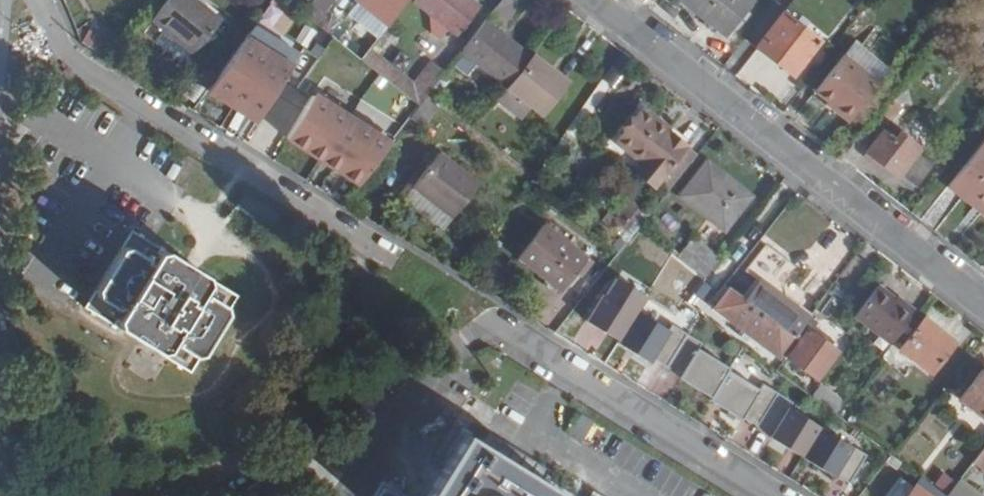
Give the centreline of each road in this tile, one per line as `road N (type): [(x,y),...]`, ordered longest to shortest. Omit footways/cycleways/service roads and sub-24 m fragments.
road 1 (residential): [(983,304),(596,0)]
road 2 (residential): [(401,260),(103,79),(71,55),(41,0)]
road 3 (residential): [(777,495),(485,314)]

